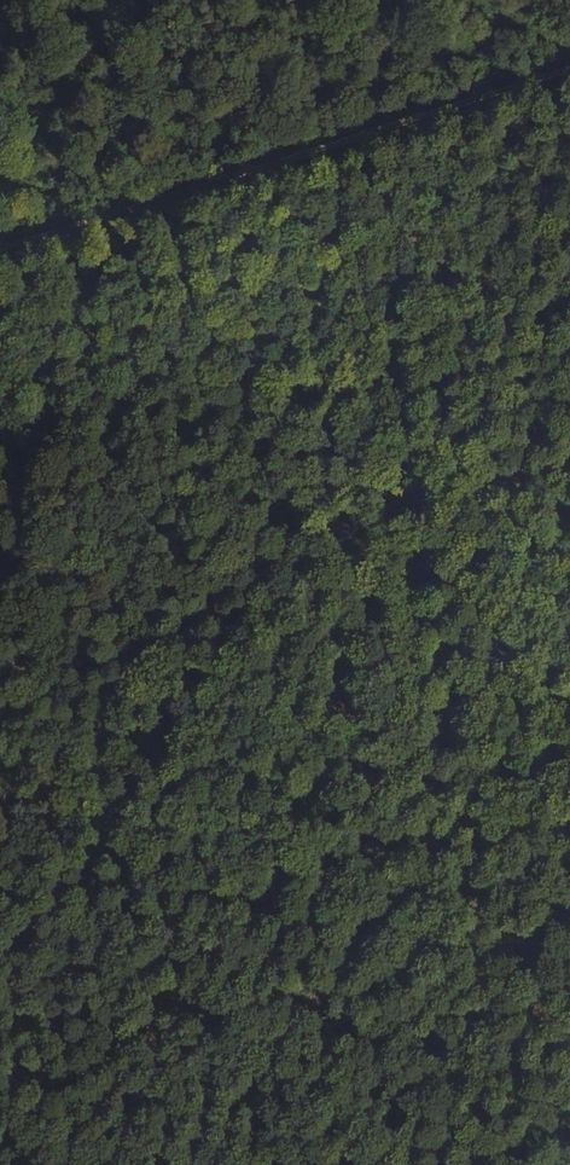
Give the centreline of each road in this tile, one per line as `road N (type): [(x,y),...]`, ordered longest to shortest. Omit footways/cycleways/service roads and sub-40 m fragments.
road 1 (track): [(0,259),(569,65)]
road 2 (track): [(0,860),(569,937)]

